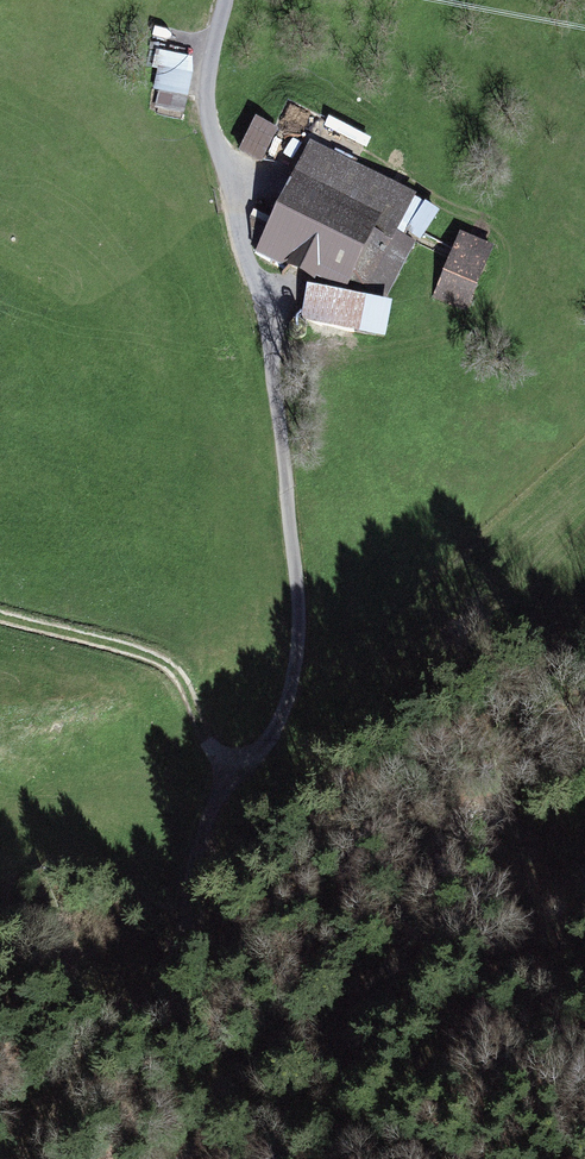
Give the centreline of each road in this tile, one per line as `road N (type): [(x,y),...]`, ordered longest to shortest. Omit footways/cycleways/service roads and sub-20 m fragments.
road 1 (track): [(226,0),(208,110),(270,321),(301,618),(283,709),(250,756),(231,757),(212,745),(191,686),(174,666),(0,614)]
road 2 (track): [(231,757),(176,908),(179,960),(220,1105),(253,1118),(381,1126),(454,1158)]

